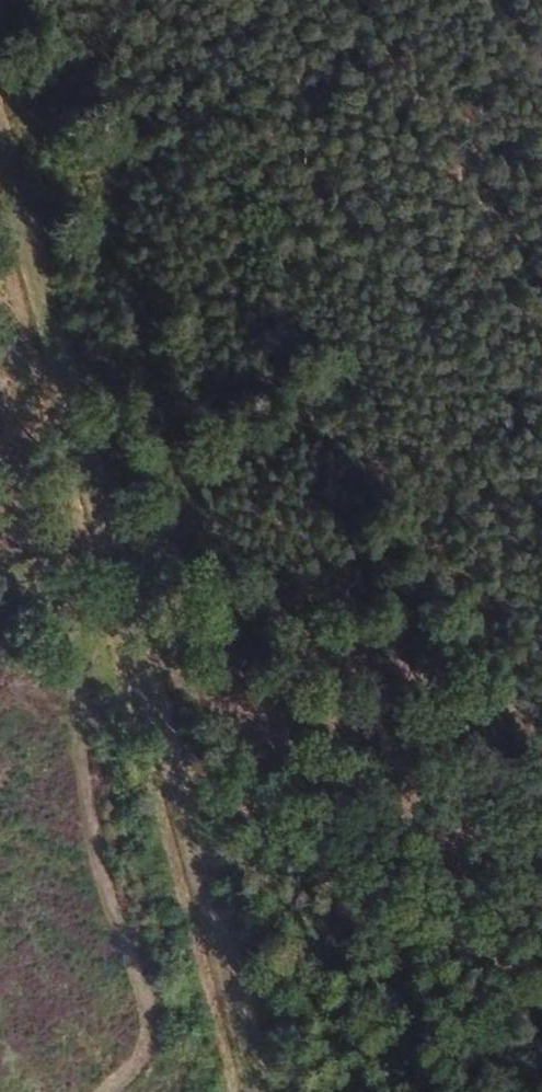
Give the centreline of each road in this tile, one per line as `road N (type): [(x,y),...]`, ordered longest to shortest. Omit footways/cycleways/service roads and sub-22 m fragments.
road 1 (track): [(0,568),(541,894)]

